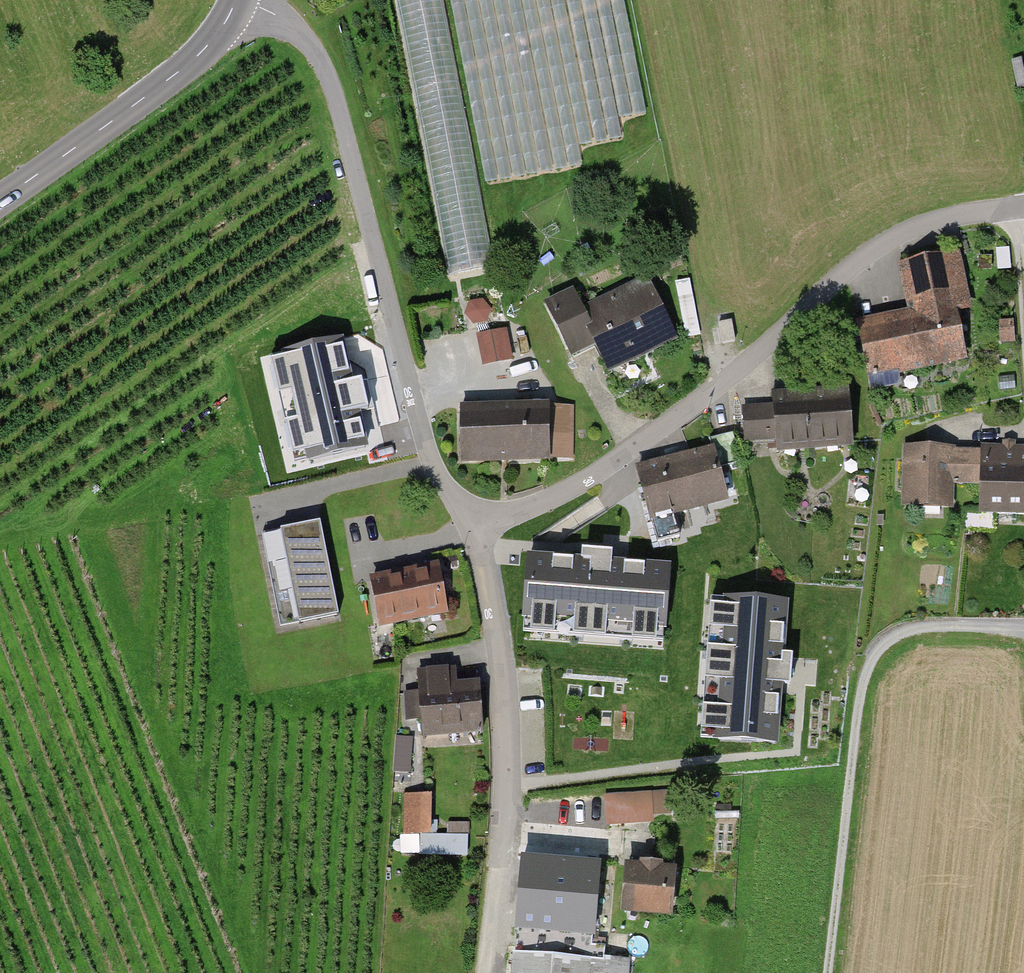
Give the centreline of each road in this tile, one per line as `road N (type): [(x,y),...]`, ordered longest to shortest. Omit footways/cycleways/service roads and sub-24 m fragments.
road 1 (residential): [(483,510),(517,509),(569,489),(628,451),(722,384),(890,239),(957,216),(1023,206)]
road 2 (residential): [(243,0),(290,21),(323,62),(437,476),(462,502),(483,510)]
road 3 (track): [(827,972),(870,659),(889,636),(920,626),(1023,631)]
road 4 (residential): [(486,972),(506,802),(495,632),(476,546),(483,510)]
road 5 (tertiary): [(237,0),(217,37),(0,199)]

